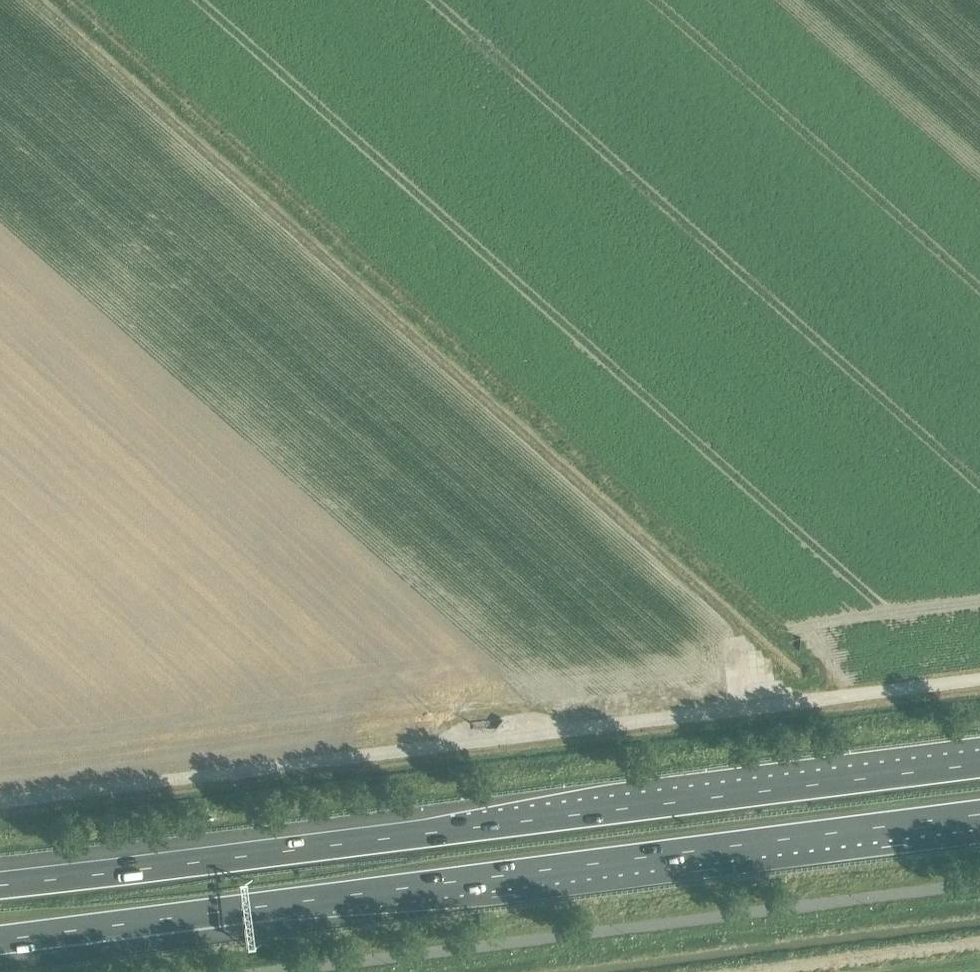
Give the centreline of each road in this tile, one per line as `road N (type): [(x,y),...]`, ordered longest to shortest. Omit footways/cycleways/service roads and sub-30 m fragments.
road 1 (motorway): [(0,940),(979,813)]
road 2 (track): [(0,804),(979,680)]
road 3 (motorway): [(979,763),(0,885)]

